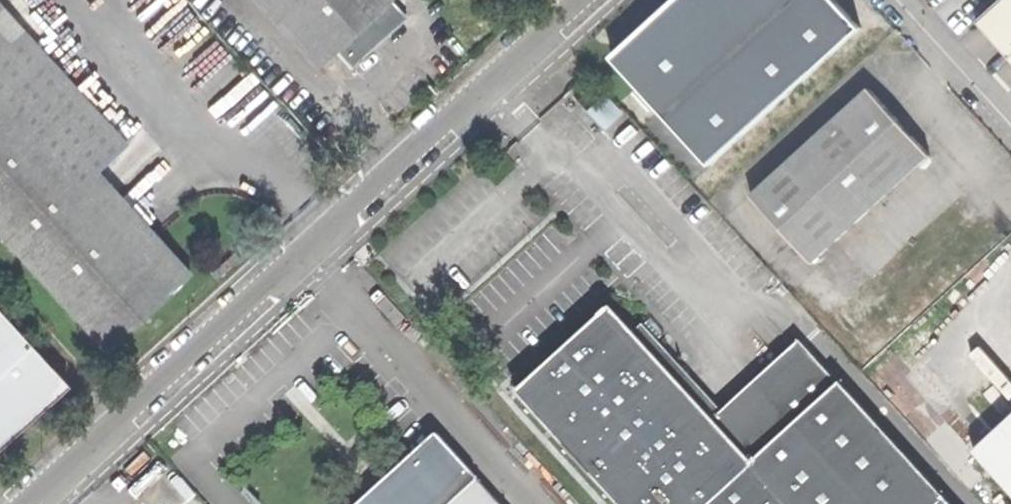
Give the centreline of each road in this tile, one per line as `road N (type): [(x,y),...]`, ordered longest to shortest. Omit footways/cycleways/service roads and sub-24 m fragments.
road 1 (unclassified): [(586,0),(33,503)]
road 2 (unclassified): [(888,0),(1010,135)]

